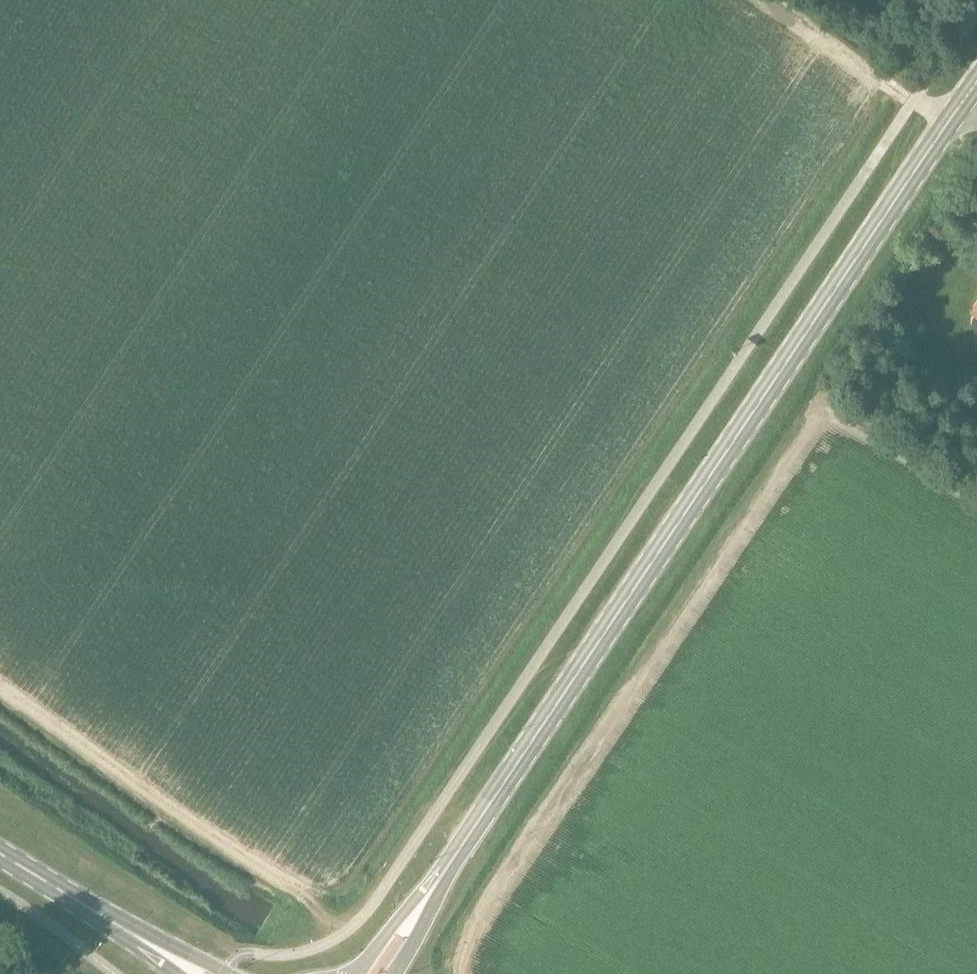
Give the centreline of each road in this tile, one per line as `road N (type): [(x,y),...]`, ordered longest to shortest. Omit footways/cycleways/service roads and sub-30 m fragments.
road 1 (primary): [(438,880),(976,81)]
road 2 (primary): [(0,855),(133,935)]
road 3 (primary): [(438,880),(352,973)]

